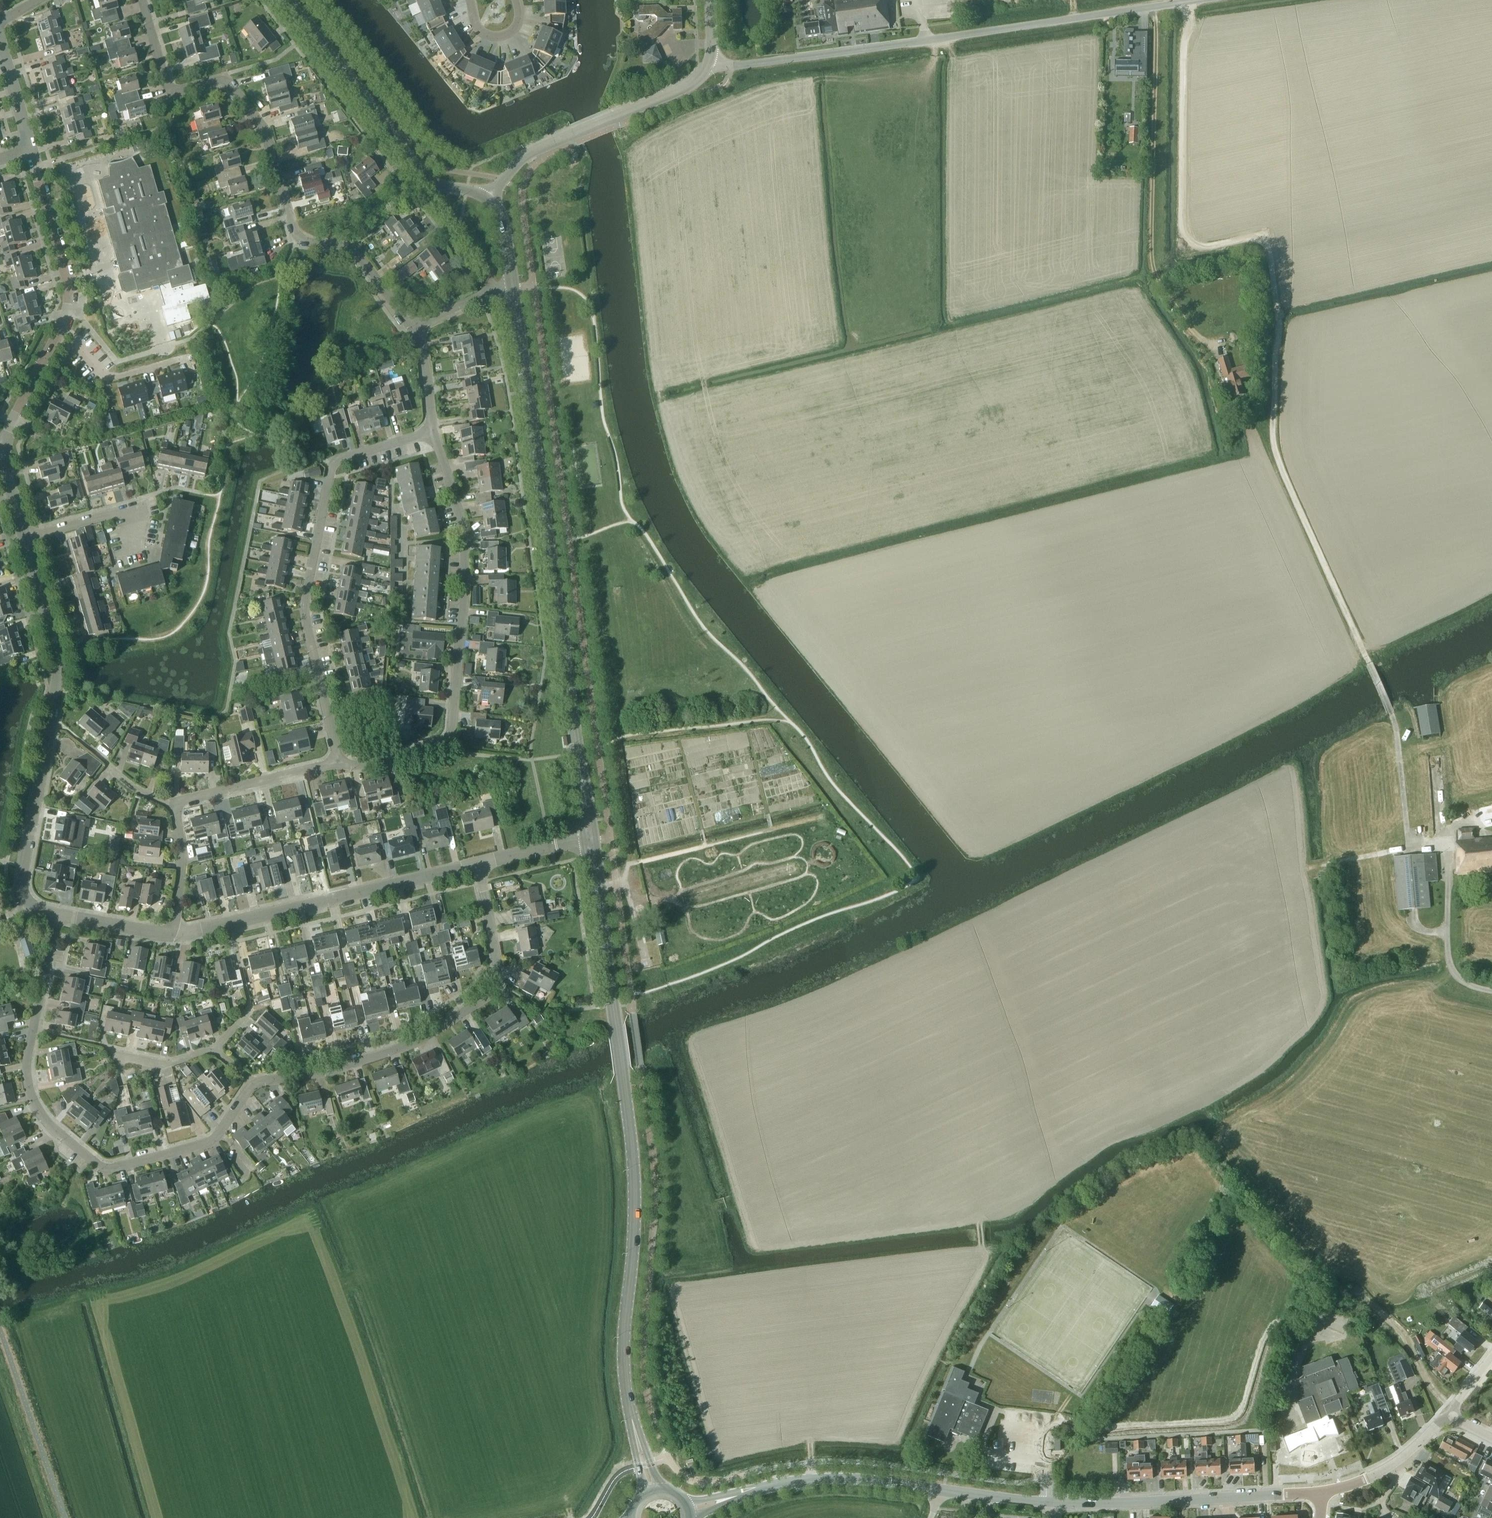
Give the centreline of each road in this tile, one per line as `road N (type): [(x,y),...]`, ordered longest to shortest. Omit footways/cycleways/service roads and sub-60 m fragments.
road 1 (track): [(1409,848),(1392,717),(1274,445),(1280,329),(1266,235),(1201,246),(1183,228),(1187,2)]
road 2 (unclassified): [(710,60),(748,64),(1197,0)]
road 3 (residential): [(413,326),(353,249),(296,239),(268,138),(224,78),(169,94),(142,0)]
road 4 (tertiary): [(629,1407),(624,1335),(633,1168),(603,932)]
road 5 (residential): [(252,1085),(211,1141),(104,1171),(55,1130),(32,1098),(26,1070),(57,914)]
road 6 (tertiary): [(577,750),(513,287)]
road 7 (residential): [(339,765),(451,743),(465,540),(435,432)]
road 8 (residential): [(339,765),(305,606),(332,460),(435,432)]
road 9 (unclassified): [(57,914),(30,906),(20,881),(58,673),(24,538)]
road 10 (residential): [(477,863),(501,988),(408,1044),(252,1085)]
road 11 (unclassified): [(4,448),(67,305),(31,150)]
road 12 (unclassified): [(477,863),(174,934)]
road 13 (tertiary): [(1047,1502),(1319,1491)]
road 14 (unclassified): [(489,200),(530,153),(686,88),(710,60)]
road 15 (tertiary): [(748,1492),(835,1478),(939,1490)]
road 16 (residential): [(173,802),(339,765)]
road 17 (track): [(624,883),(629,864),(771,830)]
road 18 (tertiary): [(383,123),(288,0)]
road 19 (unclassified): [(1319,1491),(1399,1461),(1446,1414)]
road 20 (residential): [(174,934),(182,853),(173,802)]
road 21 (track): [(1447,844),(1320,865)]

